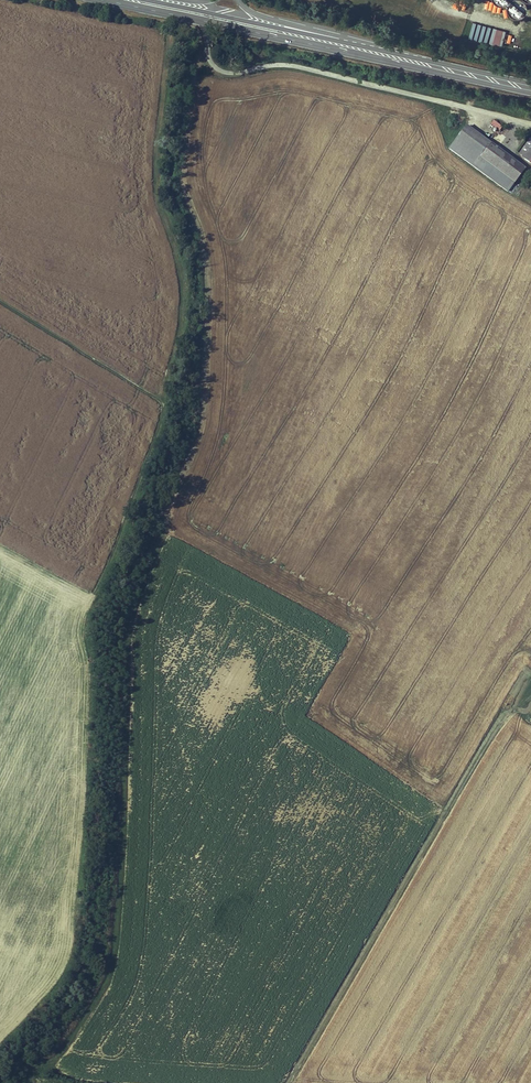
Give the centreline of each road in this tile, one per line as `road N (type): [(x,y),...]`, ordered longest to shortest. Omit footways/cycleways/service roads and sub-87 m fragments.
road 1 (track): [(530,703),(494,730),(287,1082)]
road 2 (primary): [(132,0),(375,52)]
road 3 (primary): [(375,52),(530,86)]
road 4 (unclassified): [(375,52),(256,14),(238,0)]

